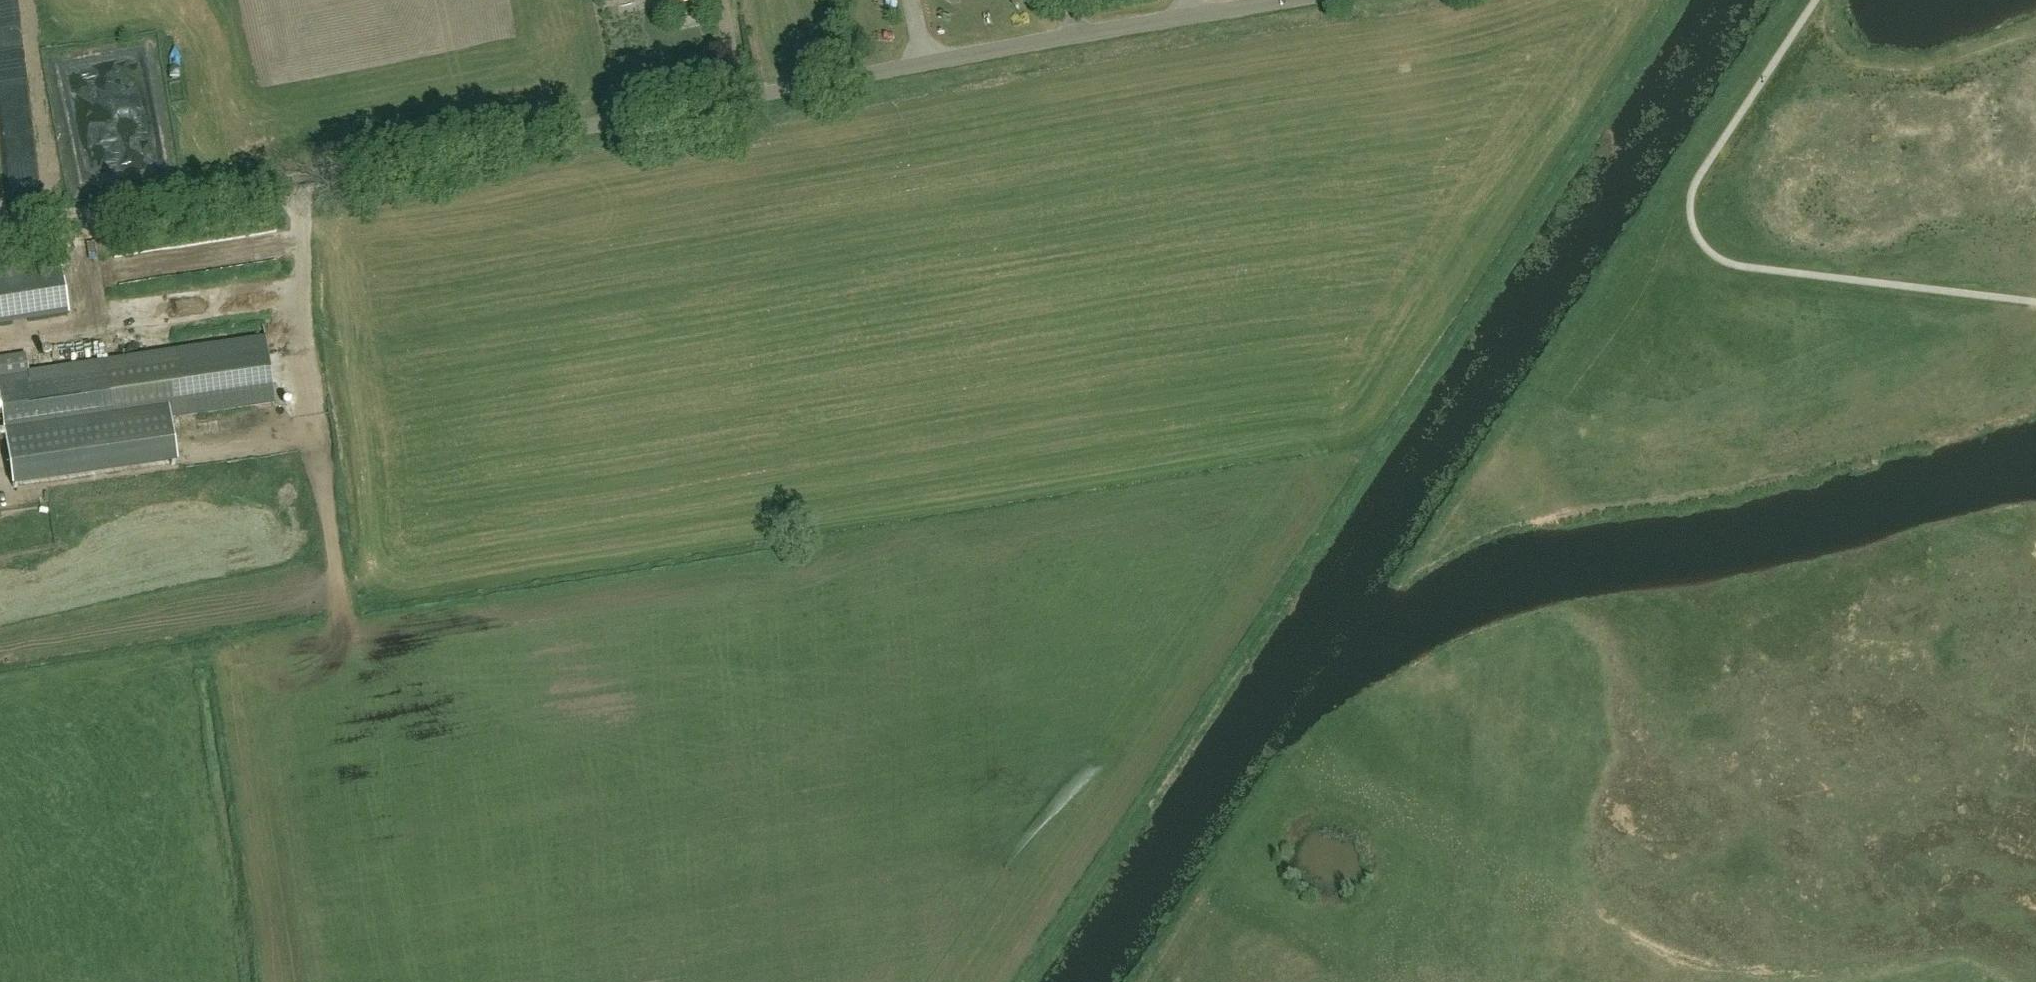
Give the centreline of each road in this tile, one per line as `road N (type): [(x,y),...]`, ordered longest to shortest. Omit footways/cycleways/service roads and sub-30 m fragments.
road 1 (unclassified): [(0,241),(1289,0)]

